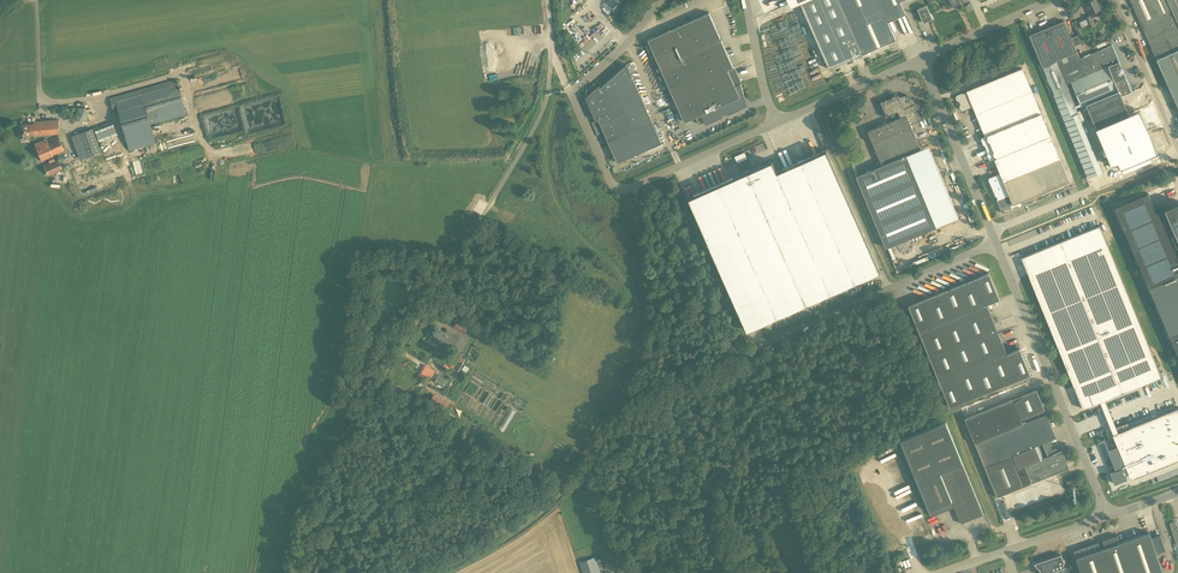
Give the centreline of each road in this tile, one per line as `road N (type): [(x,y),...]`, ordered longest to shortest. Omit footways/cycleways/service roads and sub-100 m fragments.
road 1 (unclassified): [(284,572),(330,461),(513,167),(548,95)]
road 2 (track): [(428,572),(498,540),(552,499),(621,407),(647,317),(636,186)]
road 3 (unclassified): [(1108,516),(996,243)]
road 4 (unclassified): [(756,348),(996,243)]
road 5 (unclassified): [(996,243),(920,61)]
road 6 (unclassified): [(939,572),(1108,516)]
road 7 (unclassified): [(1177,150),(1115,0)]
road 8 (unclassified): [(775,123),(920,61)]
road 9 (unclassified): [(636,186),(775,123)]
road 10 (track): [(756,348),(621,407)]
road 11 (unclassified): [(920,61),(1053,0)]
road 12 (unclassified): [(574,93),(663,0)]
road 13 (unclassified): [(747,0),(775,123)]
road 14 (unclassified): [(636,186),(609,180),(574,93)]

